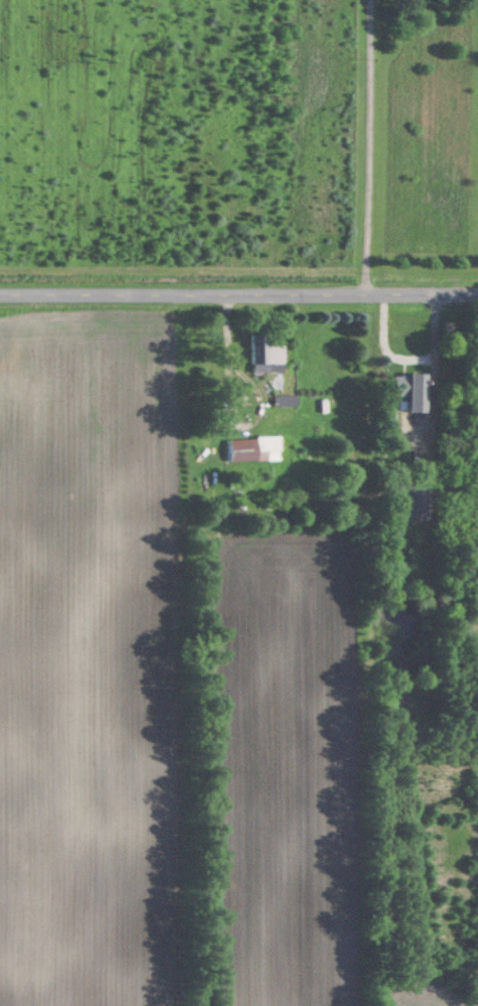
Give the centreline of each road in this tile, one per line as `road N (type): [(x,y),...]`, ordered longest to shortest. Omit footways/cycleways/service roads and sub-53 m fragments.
road 1 (residential): [(0,295),(477,294)]

